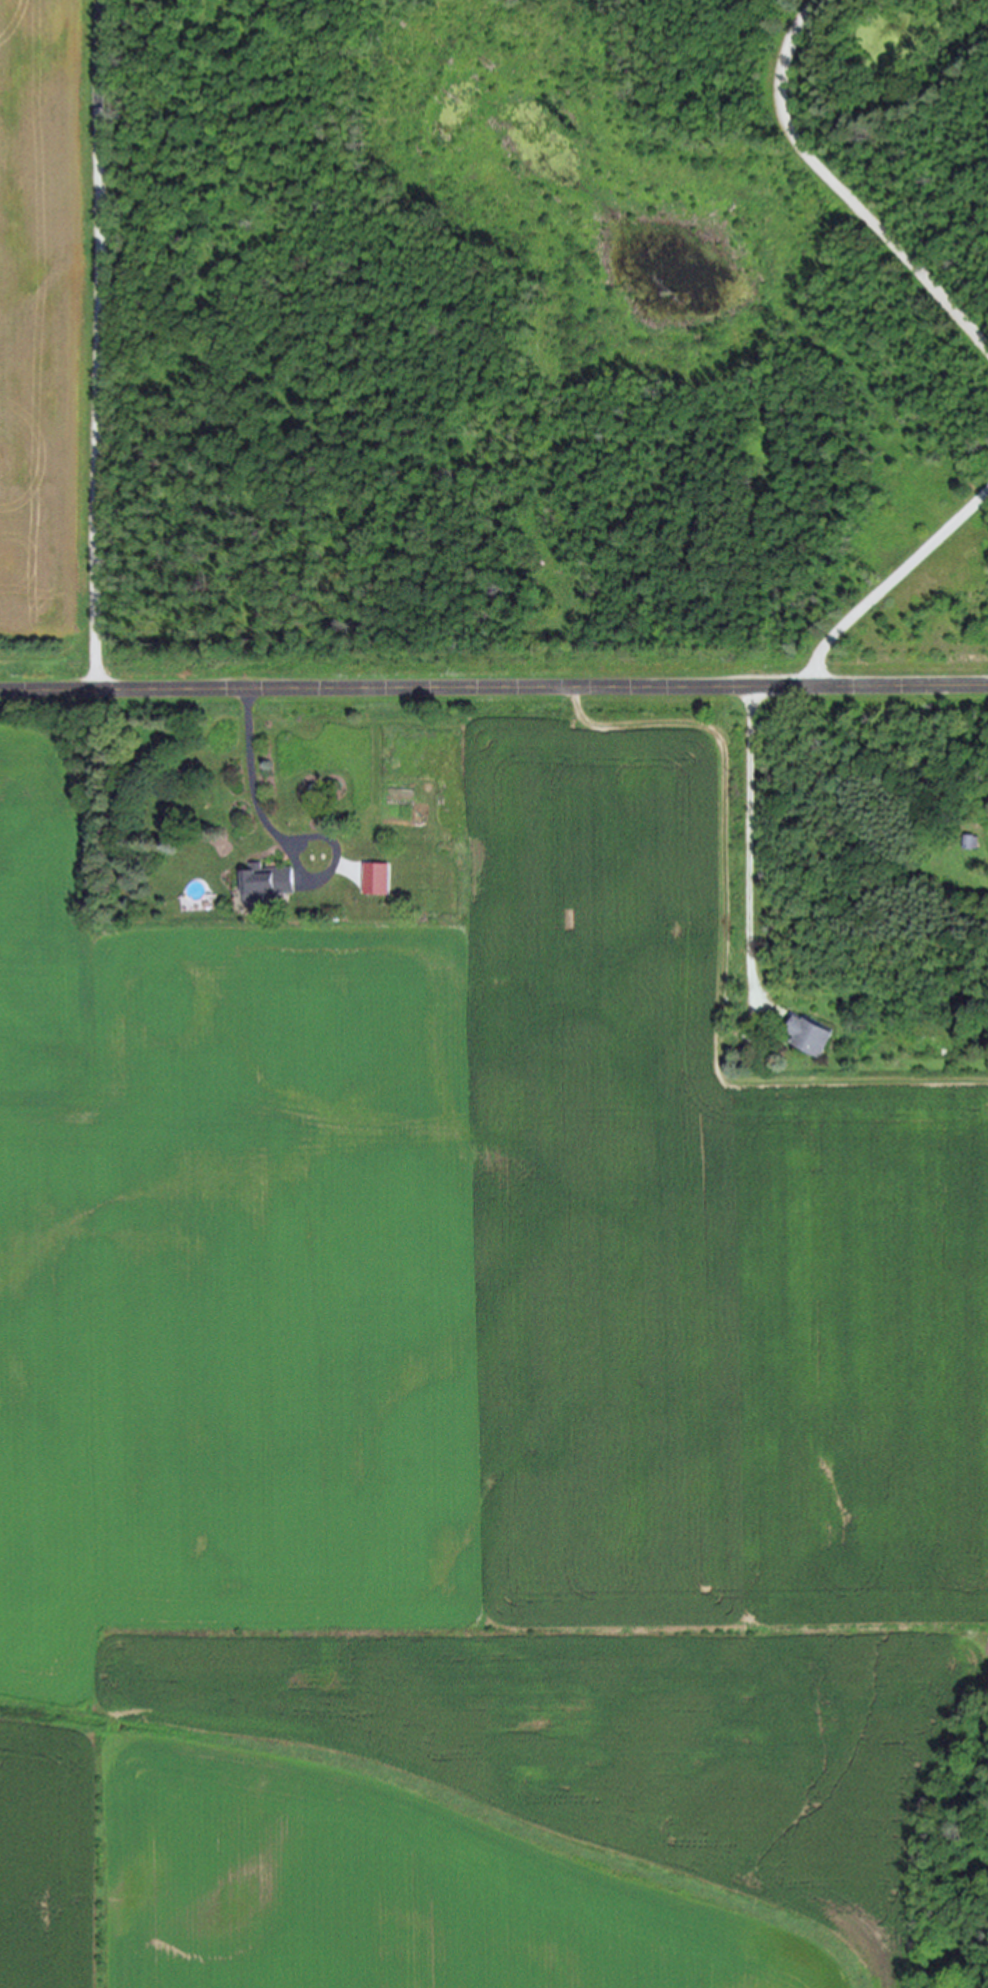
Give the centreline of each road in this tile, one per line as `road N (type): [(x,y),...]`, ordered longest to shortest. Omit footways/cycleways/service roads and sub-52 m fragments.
road 1 (residential): [(0,691),(987,685)]

